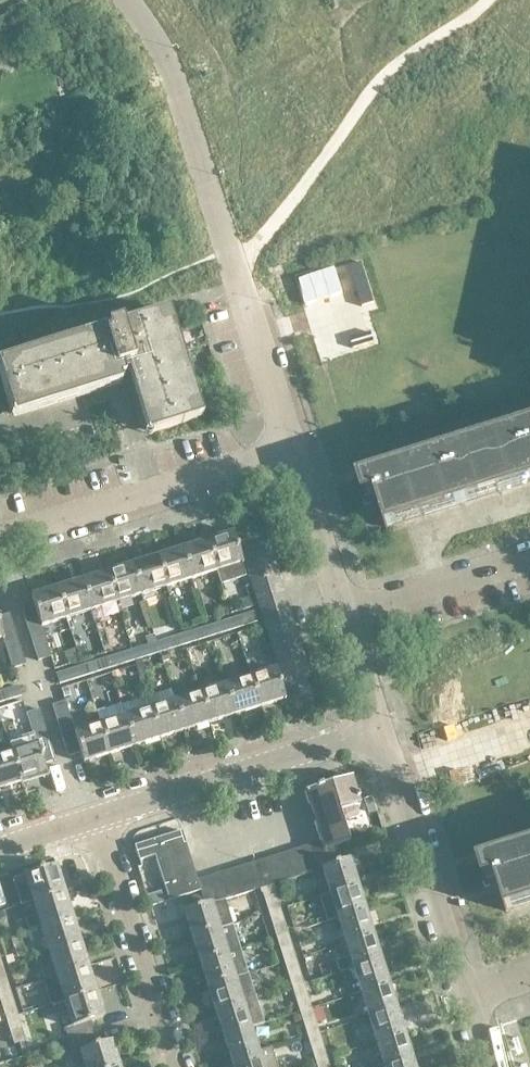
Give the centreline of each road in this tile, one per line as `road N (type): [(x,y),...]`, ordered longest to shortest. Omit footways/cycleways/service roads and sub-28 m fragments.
road 1 (track): [(240,270),(374,89),(488,0)]
road 2 (residential): [(0,534),(290,443)]
road 3 (residential): [(91,818),(376,728)]
road 4 (unclassified): [(240,270),(180,90),(120,0)]
road 5 (residential): [(463,996),(376,728)]
road 6 (residential): [(174,1066),(91,818)]
road 7 (residential): [(339,609),(529,556)]
road 8 (residential): [(290,443),(240,270)]
road 9 (residential): [(339,609),(290,443)]
road 10 (residential): [(376,728),(339,609)]

